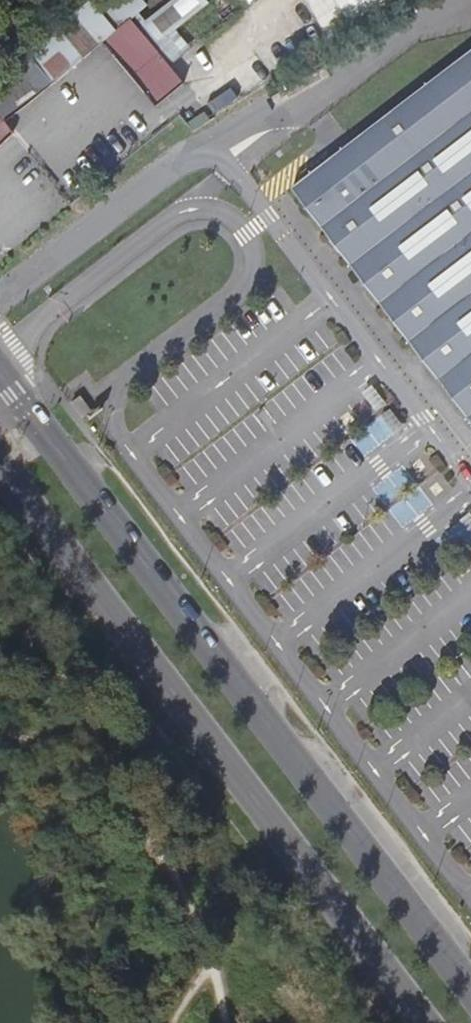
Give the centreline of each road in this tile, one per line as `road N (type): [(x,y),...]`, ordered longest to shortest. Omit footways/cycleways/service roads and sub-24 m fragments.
road 1 (primary): [(470,991),(0,373)]
road 2 (primary): [(0,457),(425,1022)]
road 3 (unclassified): [(470,463),(231,164),(209,156),(184,159),(0,303)]

